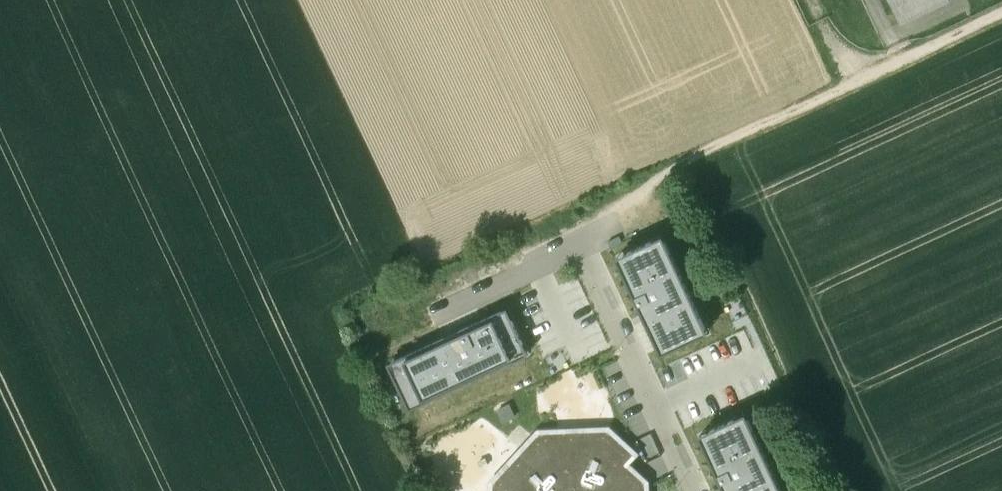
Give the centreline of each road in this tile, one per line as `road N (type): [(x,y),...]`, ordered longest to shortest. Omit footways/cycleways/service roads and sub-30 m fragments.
road 1 (residential): [(690,490),(575,247),(435,312)]
road 2 (track): [(852,83),(690,159),(575,247)]

